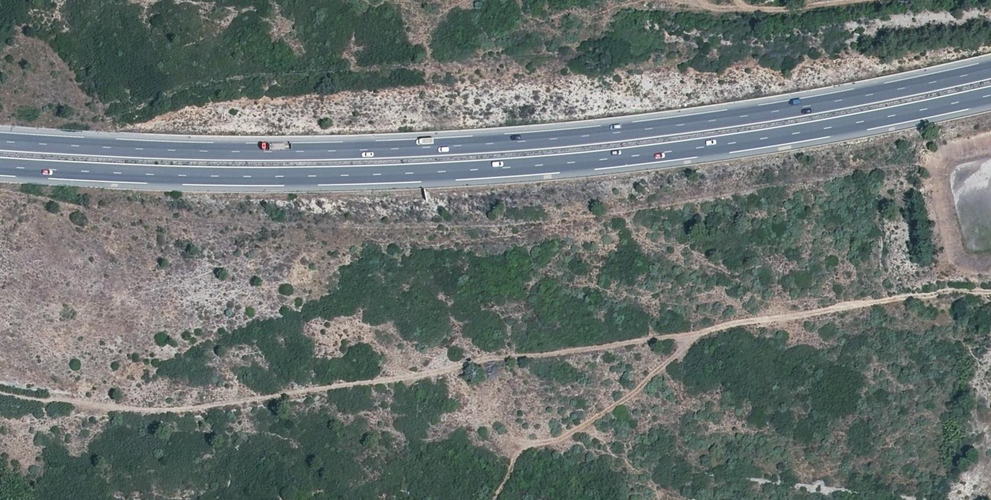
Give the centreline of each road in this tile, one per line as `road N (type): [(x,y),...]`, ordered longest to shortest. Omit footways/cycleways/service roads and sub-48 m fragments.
road 1 (track): [(990,293),(934,290),(209,410),(0,384)]
road 2 (motorway): [(990,70),(748,117),(468,147),(250,152),(0,141)]
road 3 (motorway): [(0,167),(248,177),(468,171),(755,141),(990,98)]

